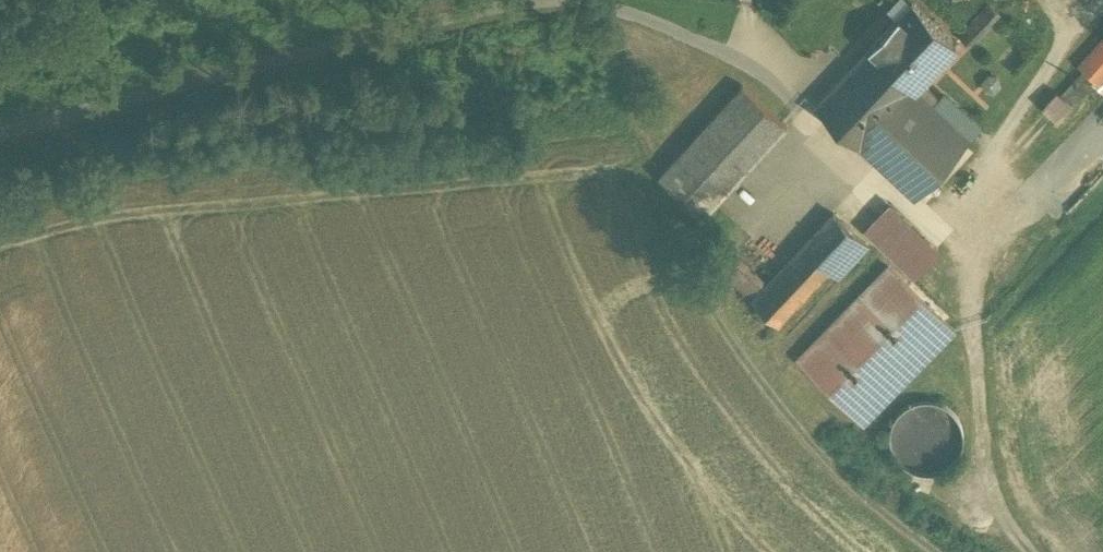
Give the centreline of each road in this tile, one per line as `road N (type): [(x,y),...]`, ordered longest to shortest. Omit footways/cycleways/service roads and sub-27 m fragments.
road 1 (track): [(610,11),(650,180),(723,330),(829,458),(940,551)]
road 2 (unclassified): [(561,0),(0,130)]
road 3 (unclassified): [(800,107),(751,62),(585,0)]
road 4 (track): [(989,155),(1071,29),(1102,5)]

